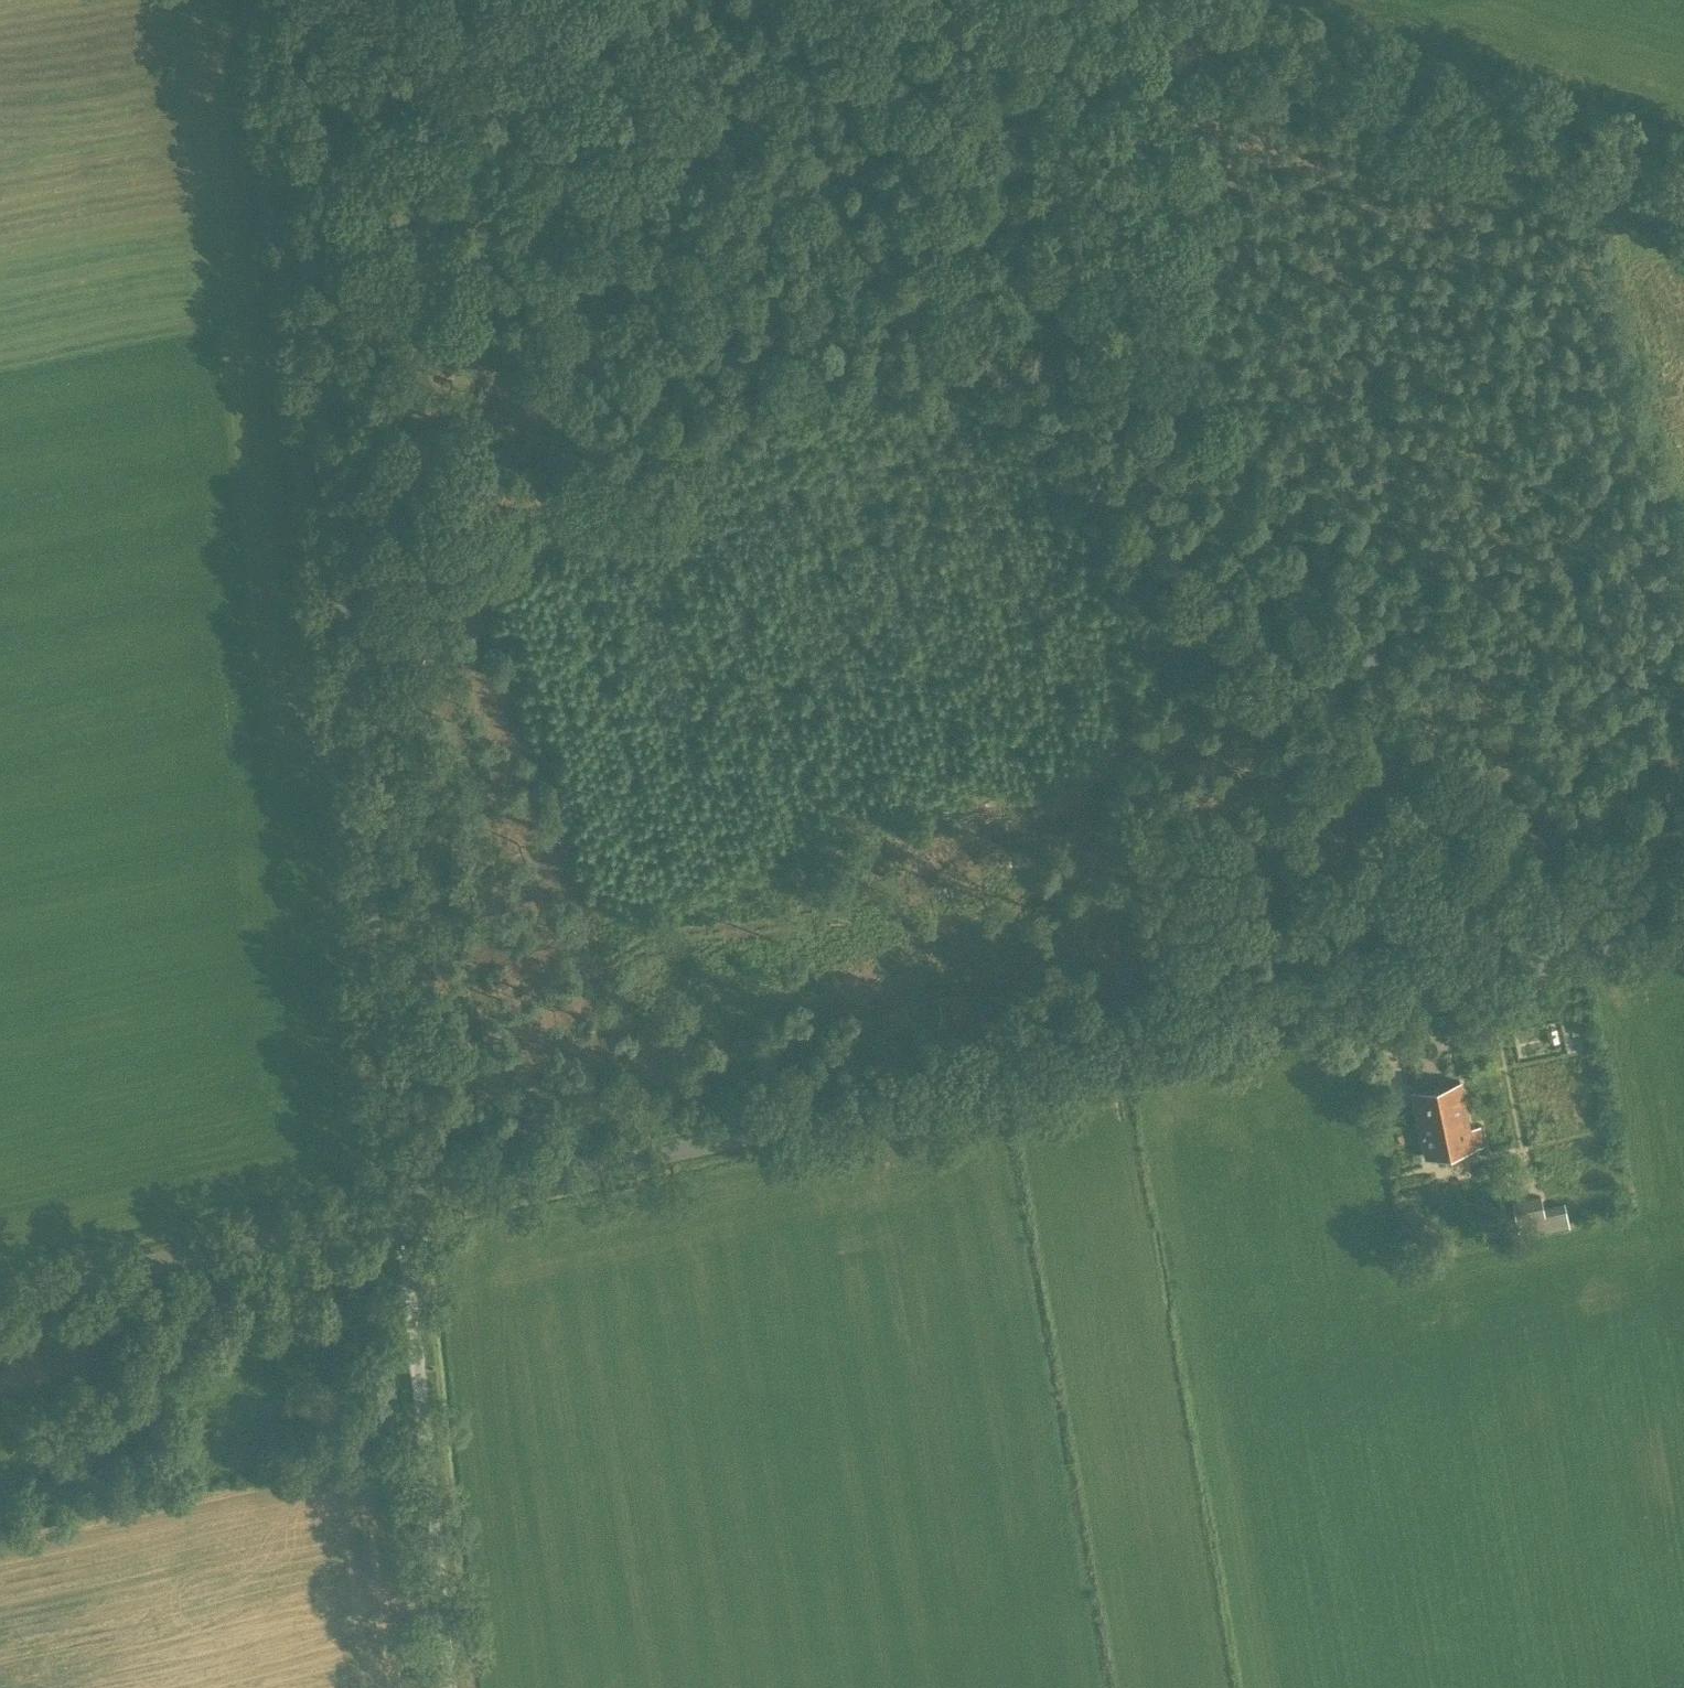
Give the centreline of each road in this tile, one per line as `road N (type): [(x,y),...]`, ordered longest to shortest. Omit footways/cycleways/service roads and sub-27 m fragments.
road 1 (unclassified): [(403,1211),(1683,938)]
road 2 (unclassified): [(403,1211),(293,303),(270,0)]
road 3 (unclassified): [(446,1687),(403,1211)]
road 4 (unclassified): [(0,1298),(403,1211)]

